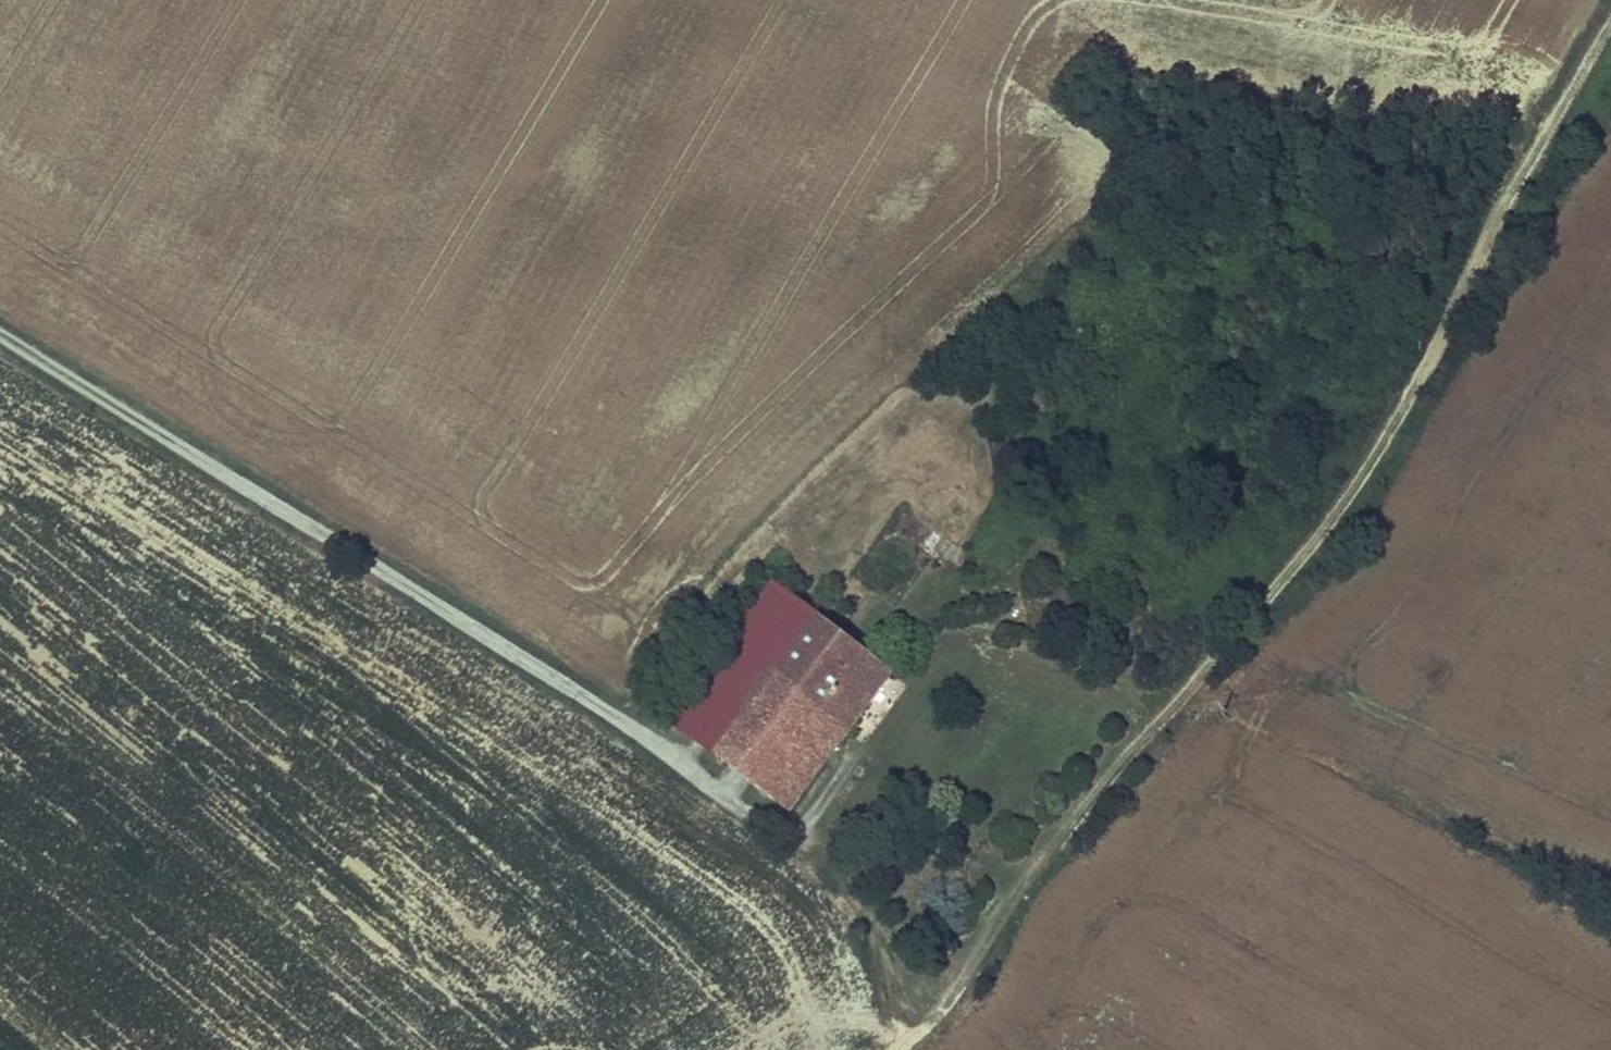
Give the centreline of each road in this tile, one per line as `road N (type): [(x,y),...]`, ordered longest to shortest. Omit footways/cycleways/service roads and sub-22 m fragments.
road 1 (track): [(1610,23),(1478,246),(1375,454),(1310,544),(1066,830),(984,950),(897,1049)]
road 2 (track): [(793,842),(866,909),(894,1015),(913,1039)]

